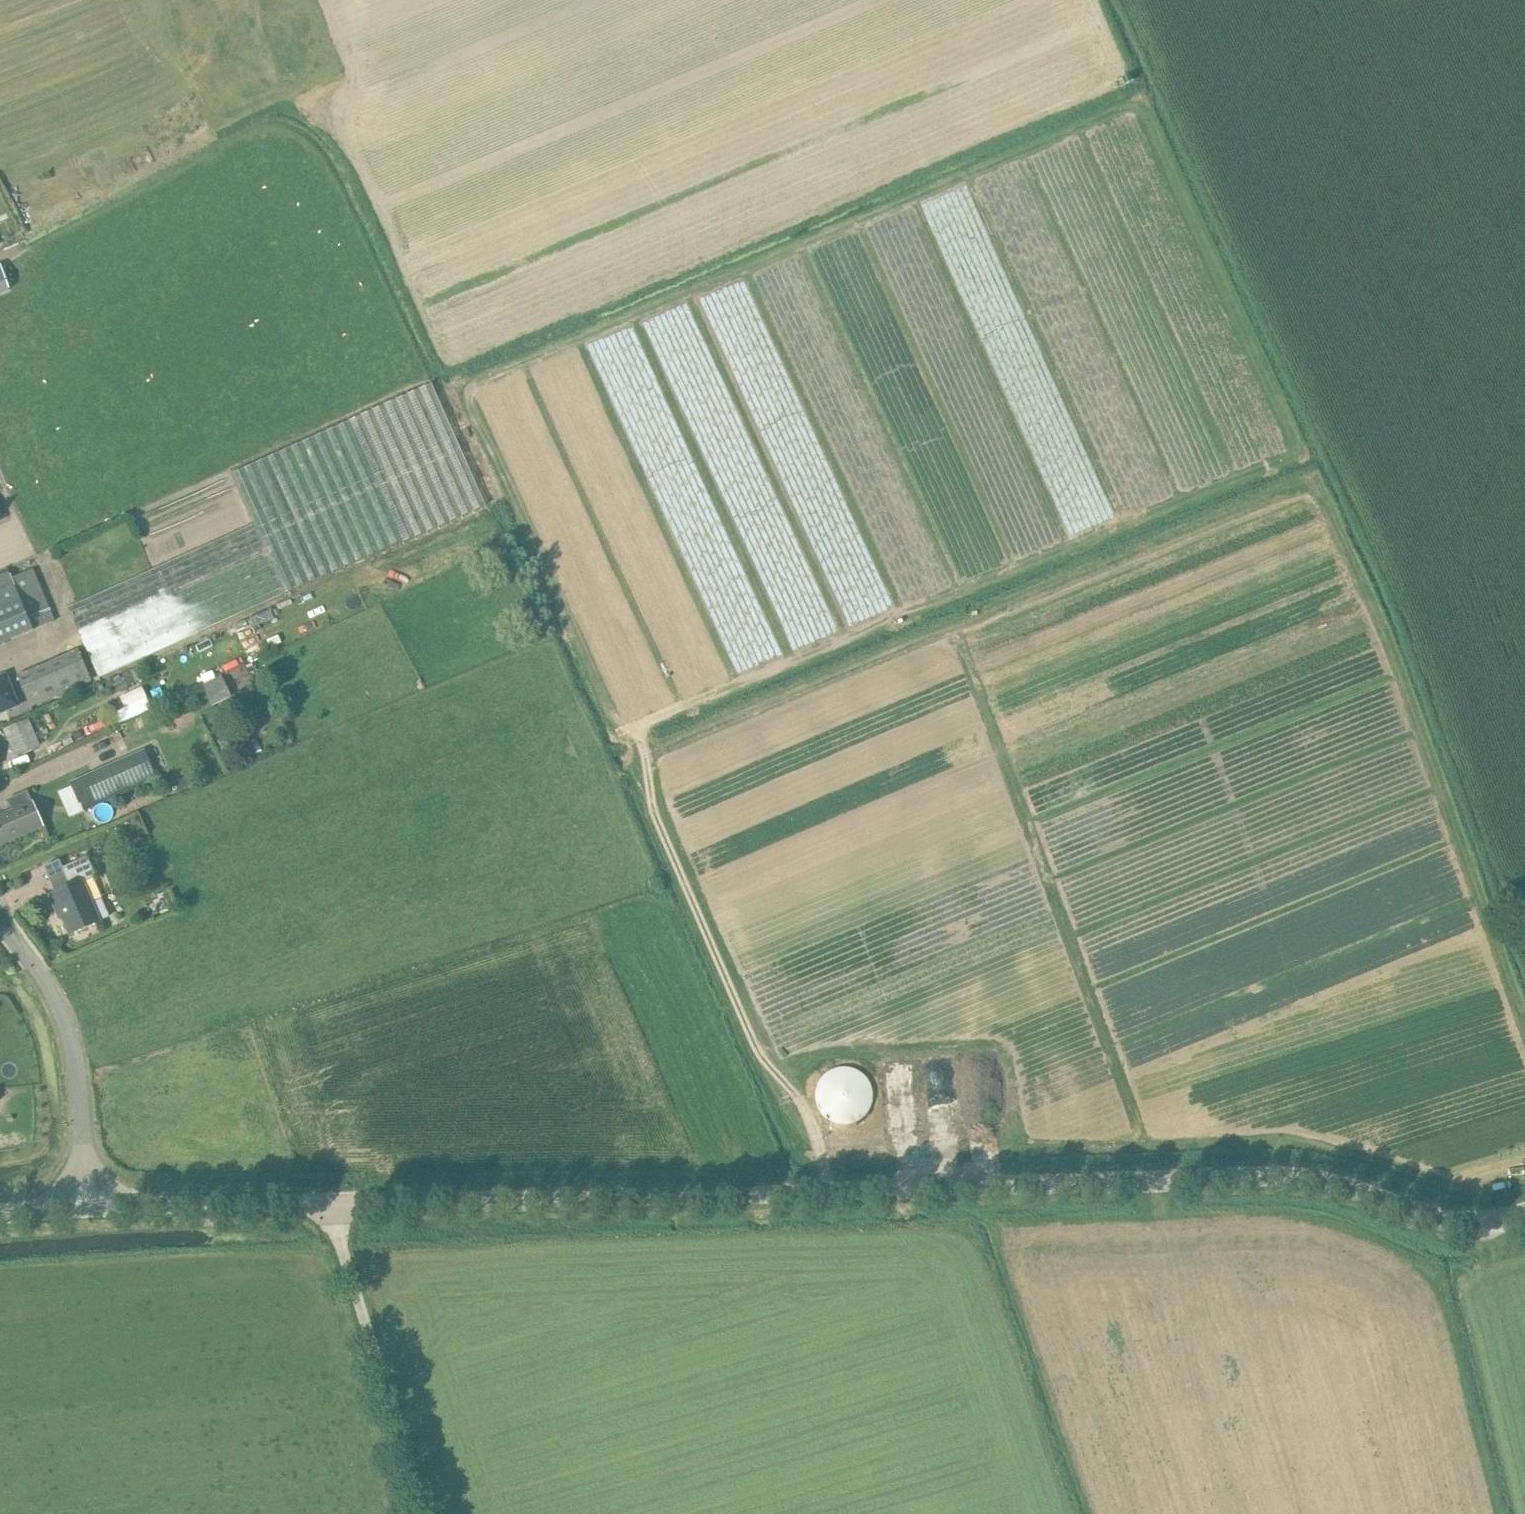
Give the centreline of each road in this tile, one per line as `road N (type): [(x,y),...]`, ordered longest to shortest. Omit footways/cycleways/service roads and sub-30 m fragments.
road 1 (unclassified): [(128,1206),(628,1200),(1250,1176),(1343,1186),(1439,1221),(1491,1222),(1524,1212)]
road 2 (unclassified): [(84,1164),(67,1031),(40,970),(0,920)]

